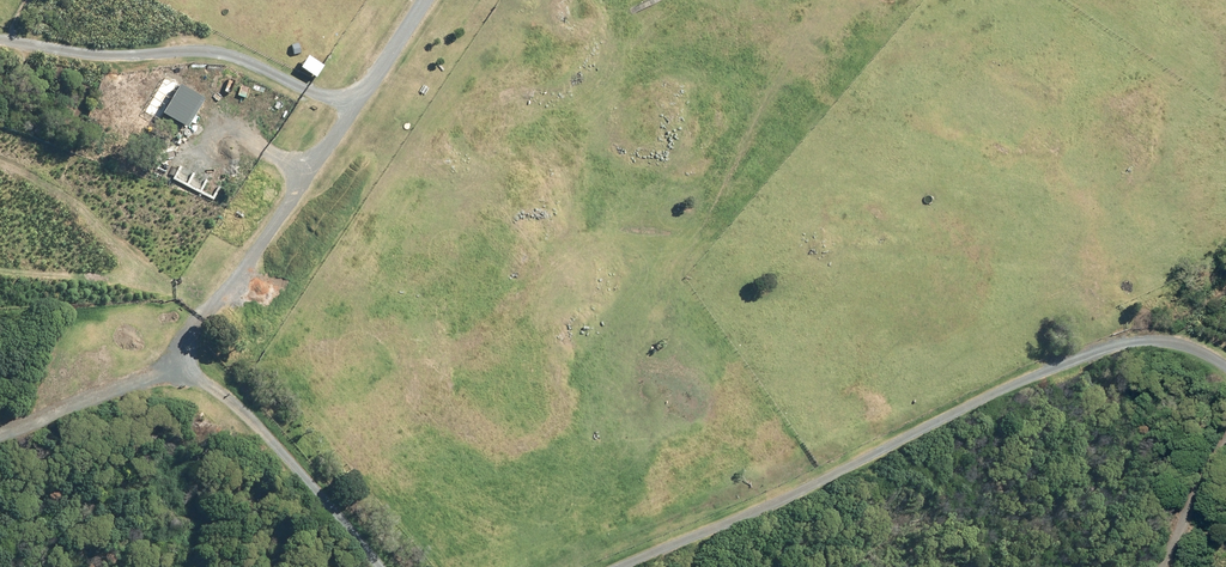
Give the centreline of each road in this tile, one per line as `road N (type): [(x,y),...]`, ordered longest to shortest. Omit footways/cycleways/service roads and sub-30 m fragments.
road 1 (track): [(627,566),(1093,354),(1157,341),(1225,367)]
road 2 (track): [(190,367),(274,446),(381,566)]
road 3 (track): [(190,367),(0,435)]
road 4 (track): [(1225,444),(1161,566)]

